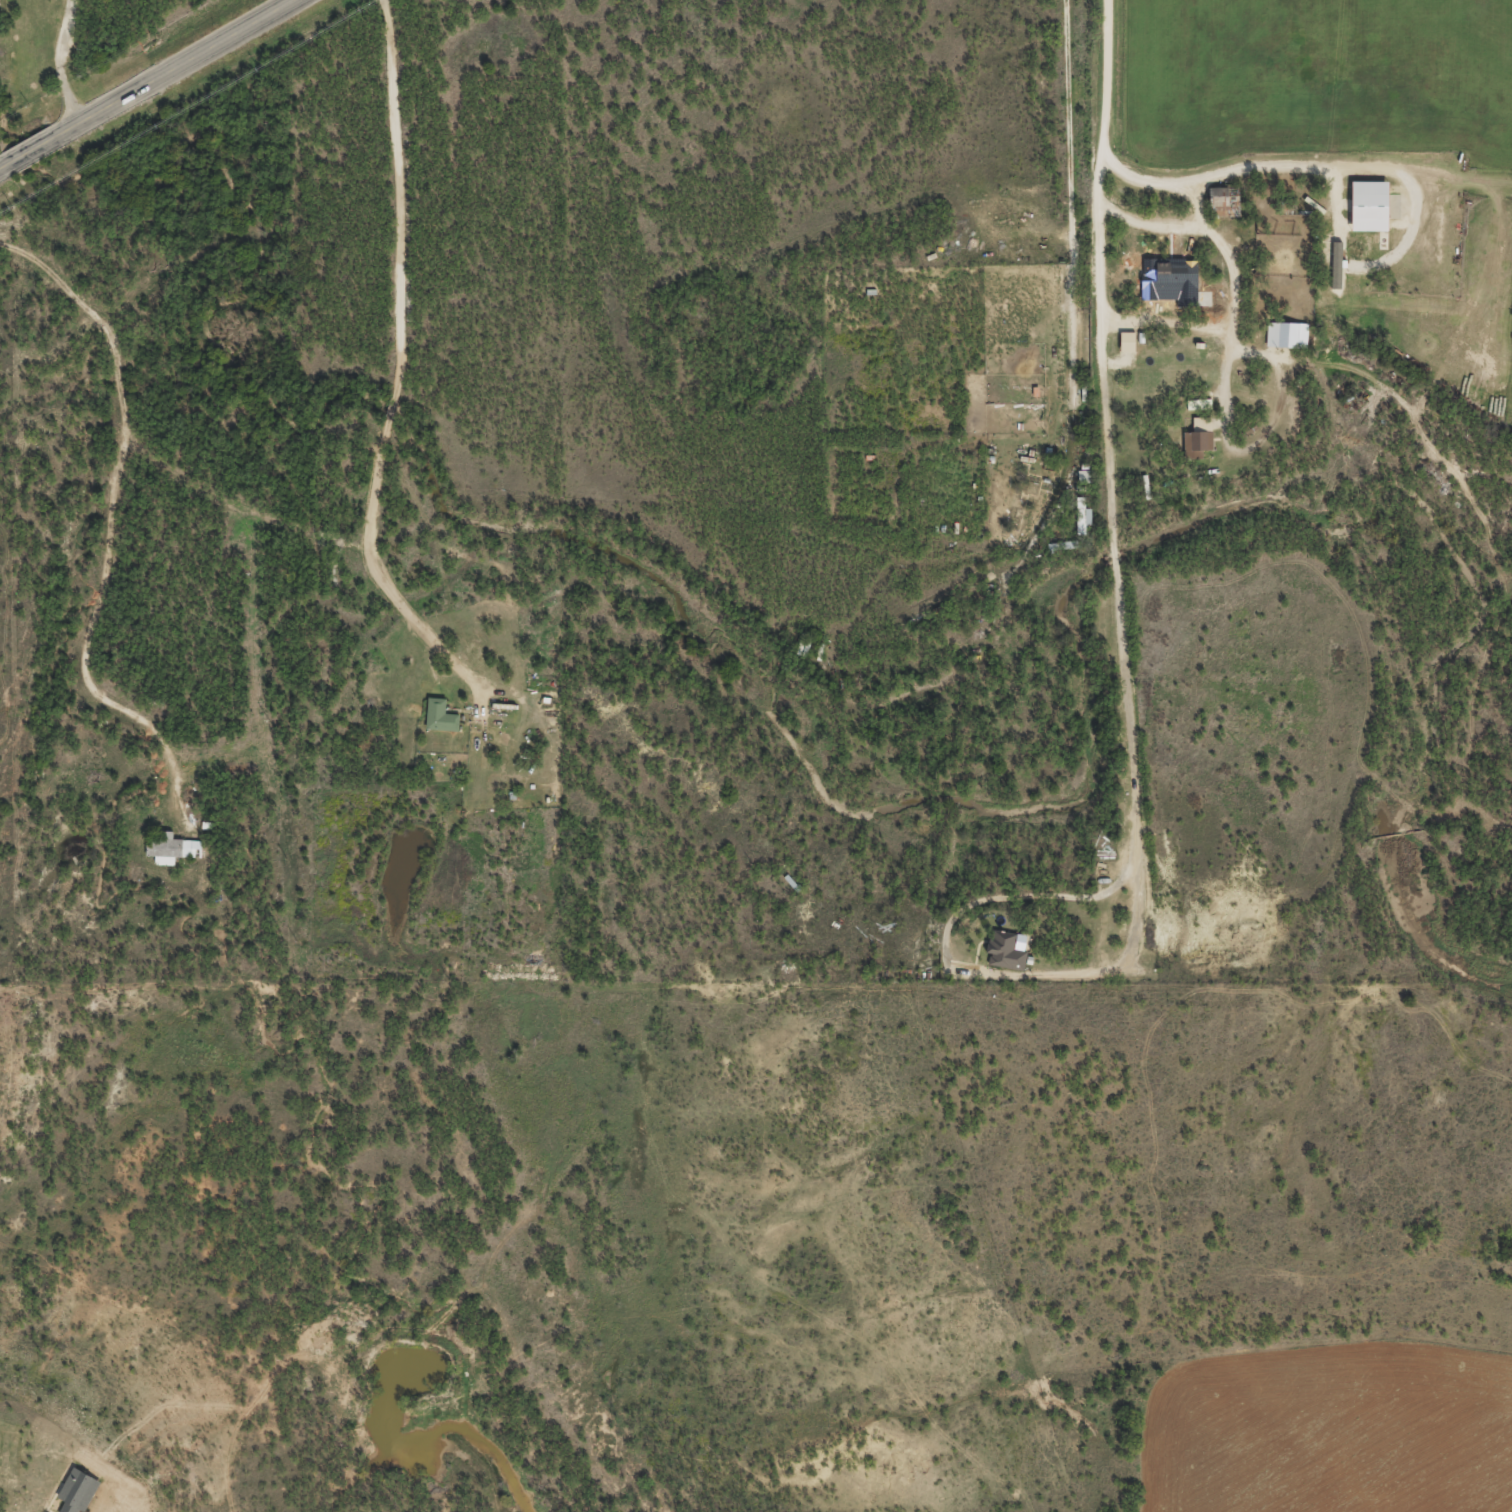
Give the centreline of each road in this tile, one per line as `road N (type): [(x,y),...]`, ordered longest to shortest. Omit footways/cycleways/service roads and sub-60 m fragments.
road 1 (residential): [(1140,862),(1102,316),(1108,0)]
road 2 (residential): [(1140,862),(1087,896),(970,903),(947,935),(948,962),(959,969),(1098,973),(1131,958),(1142,932),(1140,862)]
road 3 (primary): [(0,168),(296,0)]

